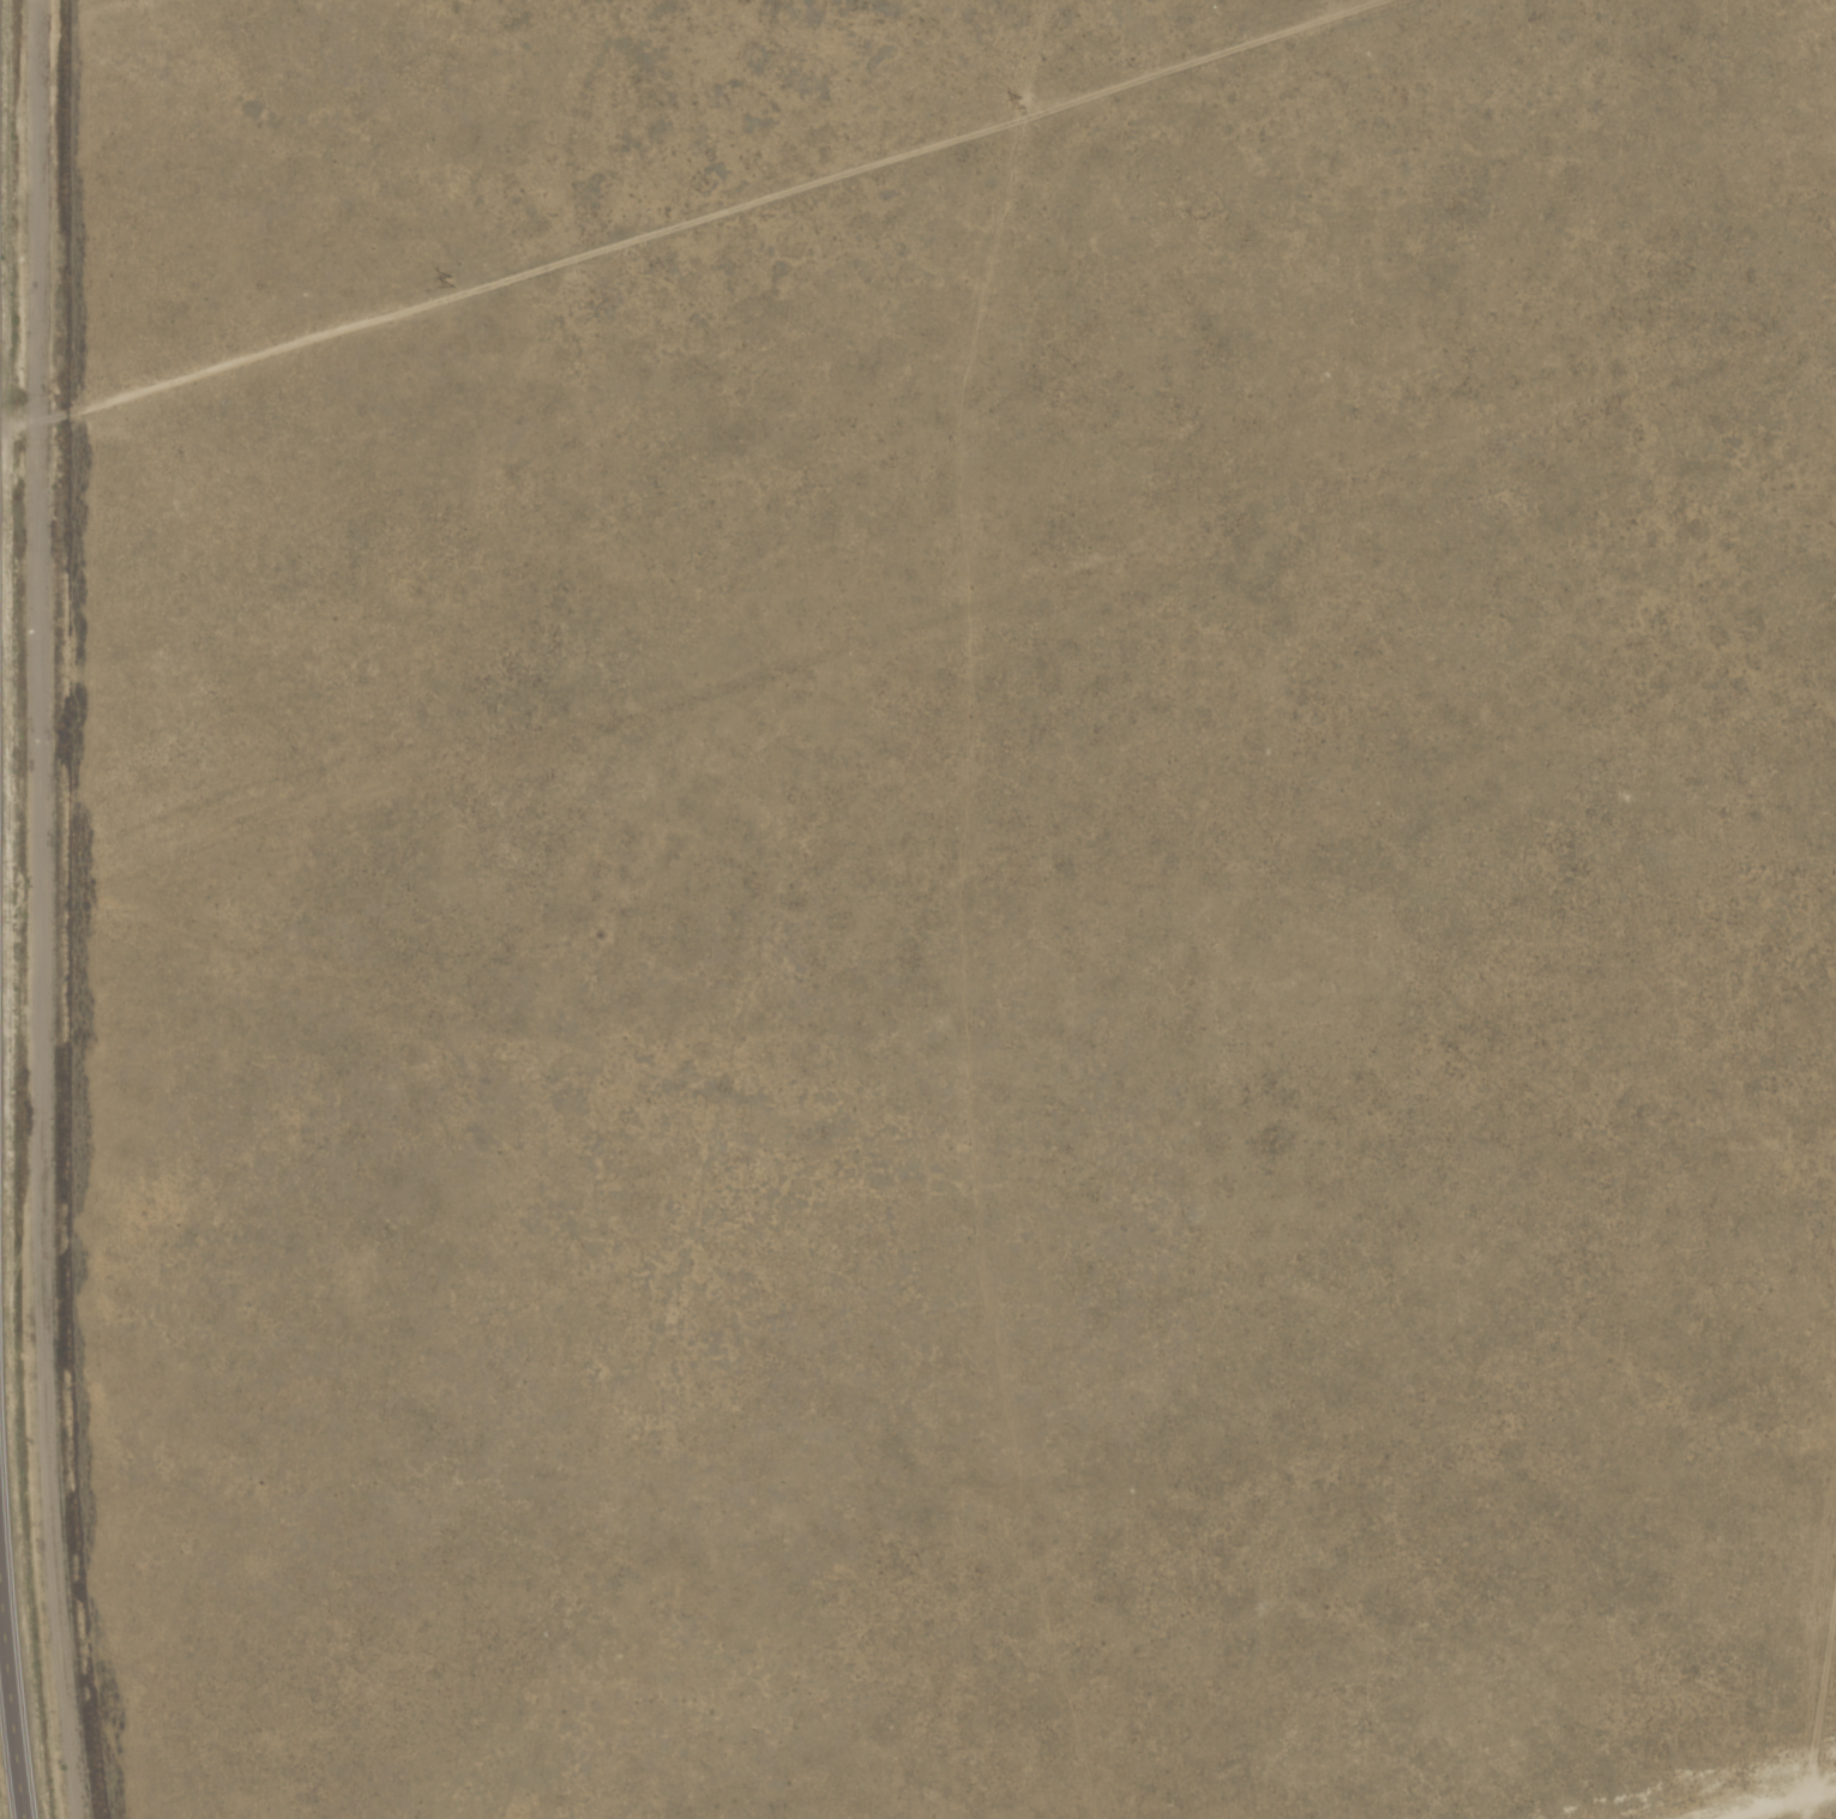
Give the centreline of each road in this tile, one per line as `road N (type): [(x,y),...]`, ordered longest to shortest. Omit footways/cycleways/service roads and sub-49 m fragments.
road 1 (track): [(1835,1780),(1689,1818)]
road 2 (secondary): [(0,1688),(17,1818)]

